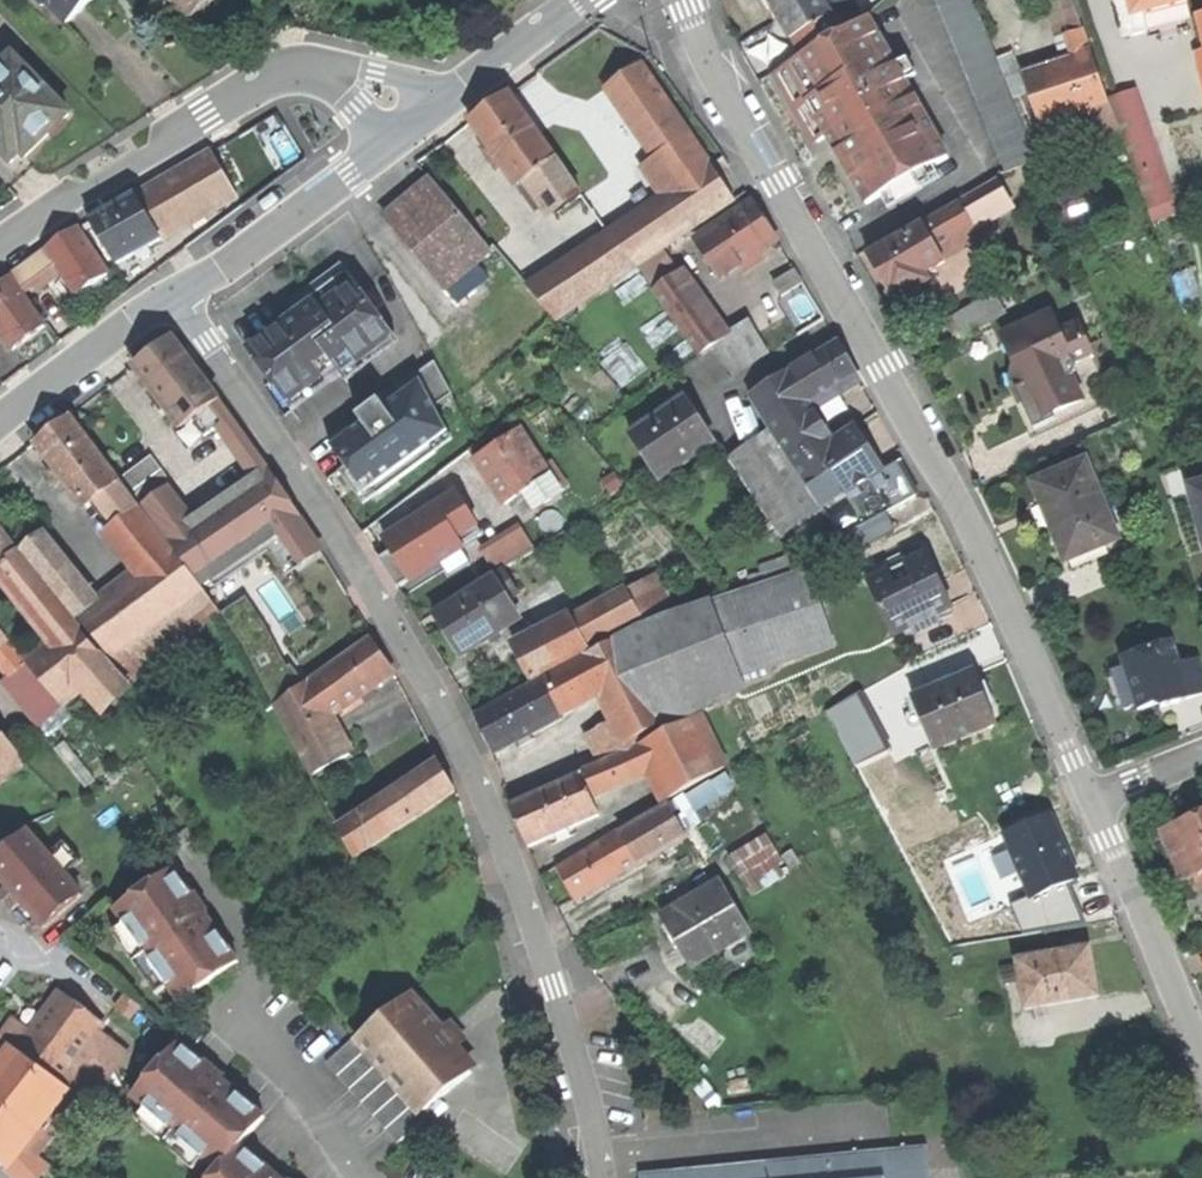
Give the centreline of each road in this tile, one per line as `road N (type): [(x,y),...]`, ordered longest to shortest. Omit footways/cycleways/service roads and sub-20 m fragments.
road 1 (residential): [(177,297),(402,633),(480,783),(554,988),(595,1177)]
road 2 (residential): [(1093,801),(953,496),(683,0)]
road 3 (residential): [(401,133),(359,90),(319,74),(278,74),(0,249)]
road 4 (residential): [(1201,1073),(1093,801)]
road 5 (residential): [(401,133),(177,297)]
road 6 (residential): [(586,0),(401,133)]
road 7 (residential): [(177,297),(0,432)]
road 8 (residential): [(366,1177),(302,1123),(239,1000)]

